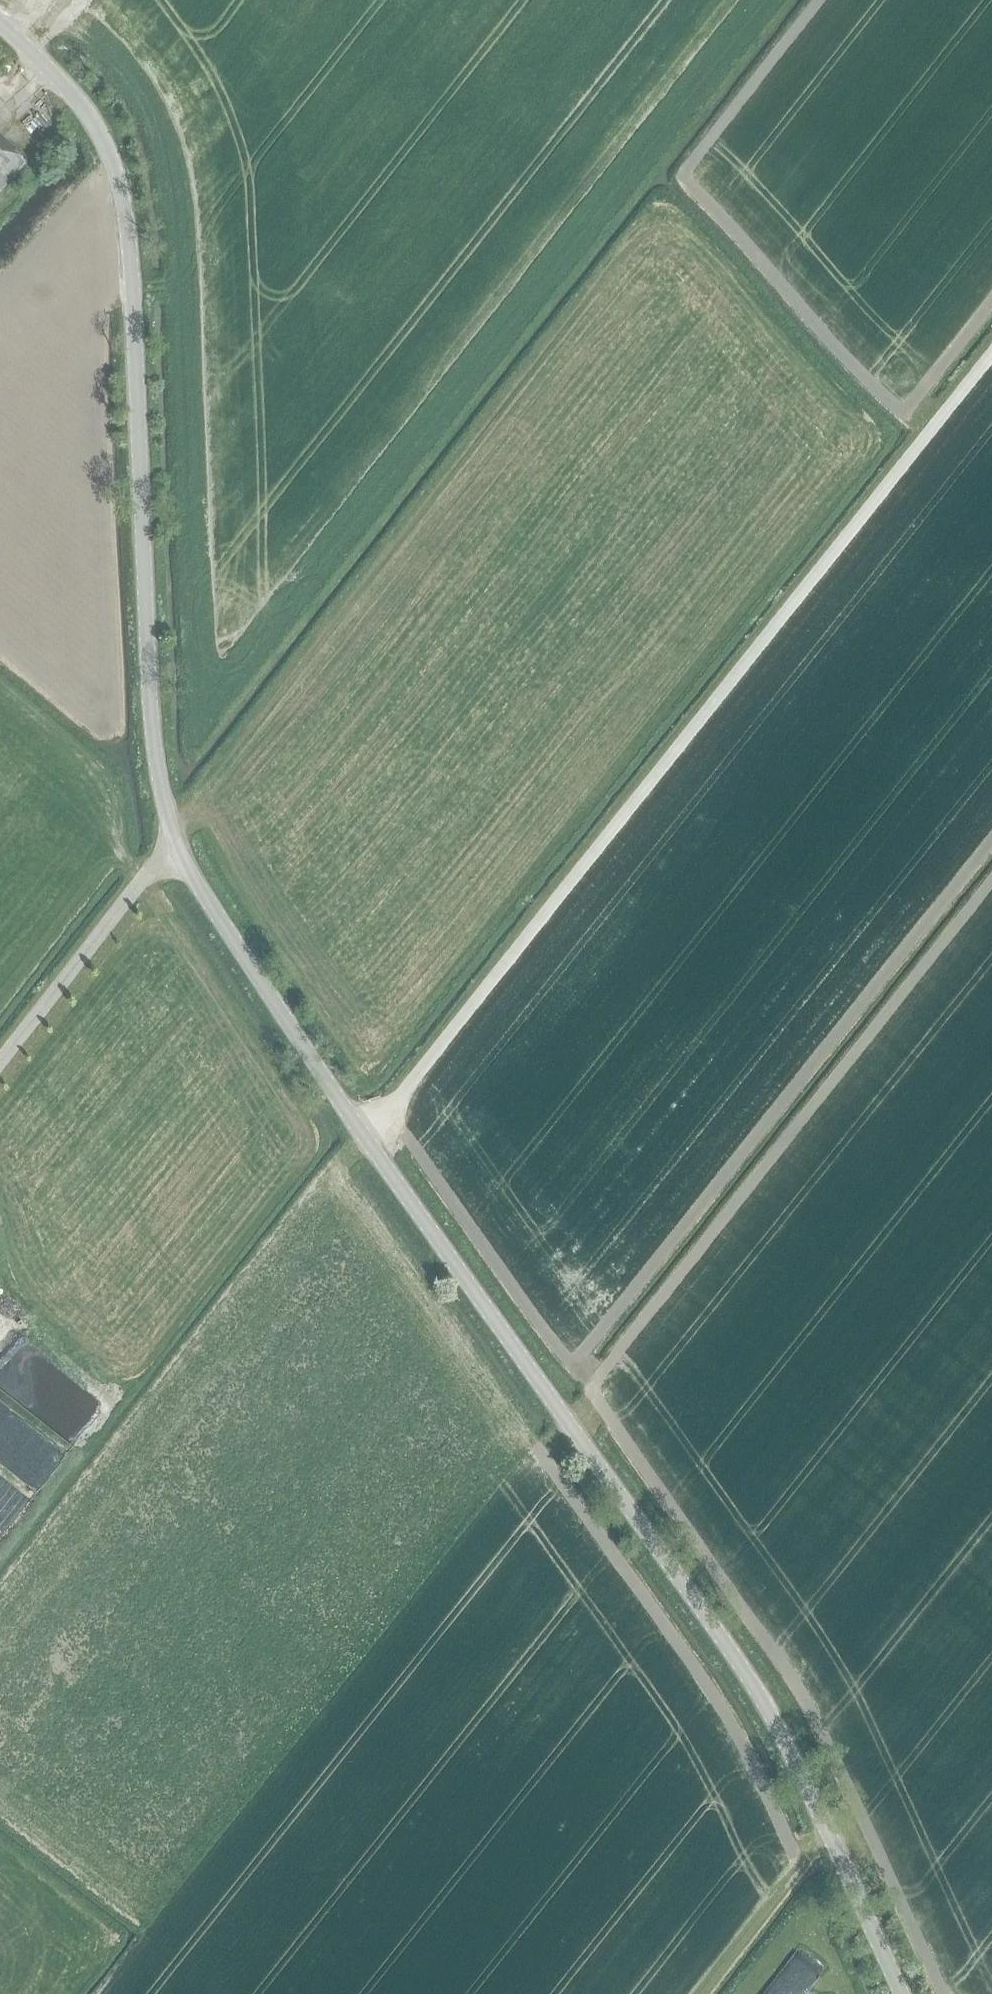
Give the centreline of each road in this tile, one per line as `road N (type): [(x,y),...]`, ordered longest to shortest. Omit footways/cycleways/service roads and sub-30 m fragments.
road 1 (tertiary): [(900,1993),(752,1679),(364,1136),(173,845),(148,688),(129,233),(110,156),(84,106),(0,24)]

